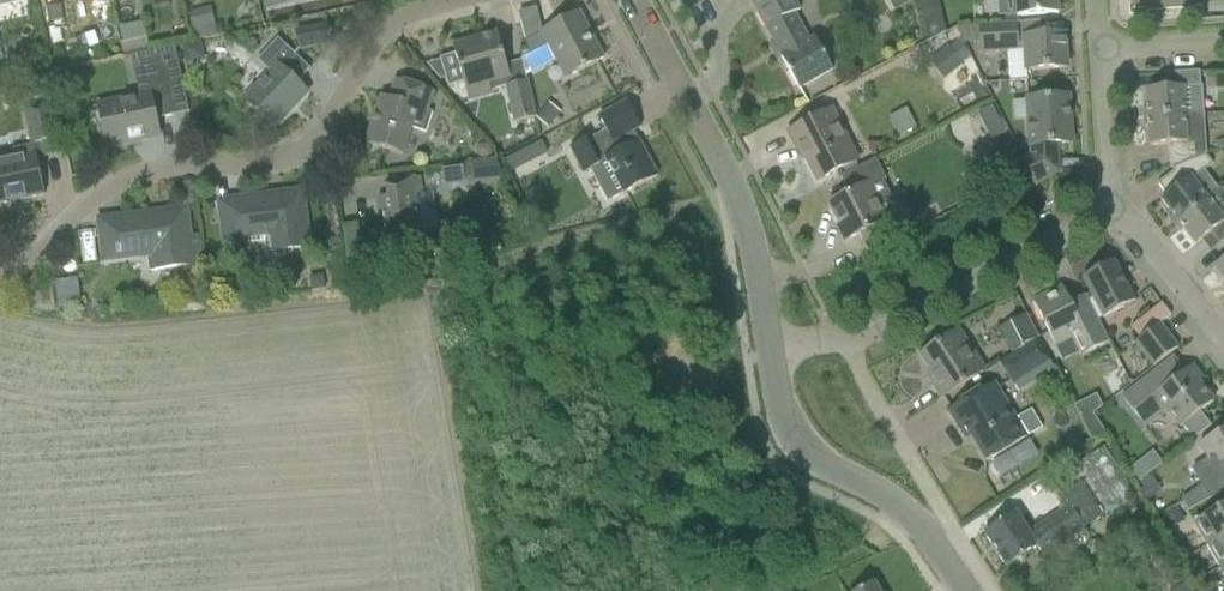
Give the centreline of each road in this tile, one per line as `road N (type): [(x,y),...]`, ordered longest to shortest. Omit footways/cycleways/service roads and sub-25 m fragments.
road 1 (residential): [(465,0),(389,27),(304,151),(271,162),(129,179),(88,201),(17,271),(0,275)]
road 2 (tertiary): [(768,356),(736,200),(630,0)]
road 3 (tertiary): [(768,356),(780,416),(803,451),(892,501),(962,590)]
road 4 (residential): [(848,343),(1111,203)]
road 5 (residential): [(940,513),(848,343)]
road 6 (residential): [(1223,341),(1111,203)]
road 7 (residential): [(1111,203),(1099,48)]
road 8 (residential): [(1099,48),(1223,40)]

